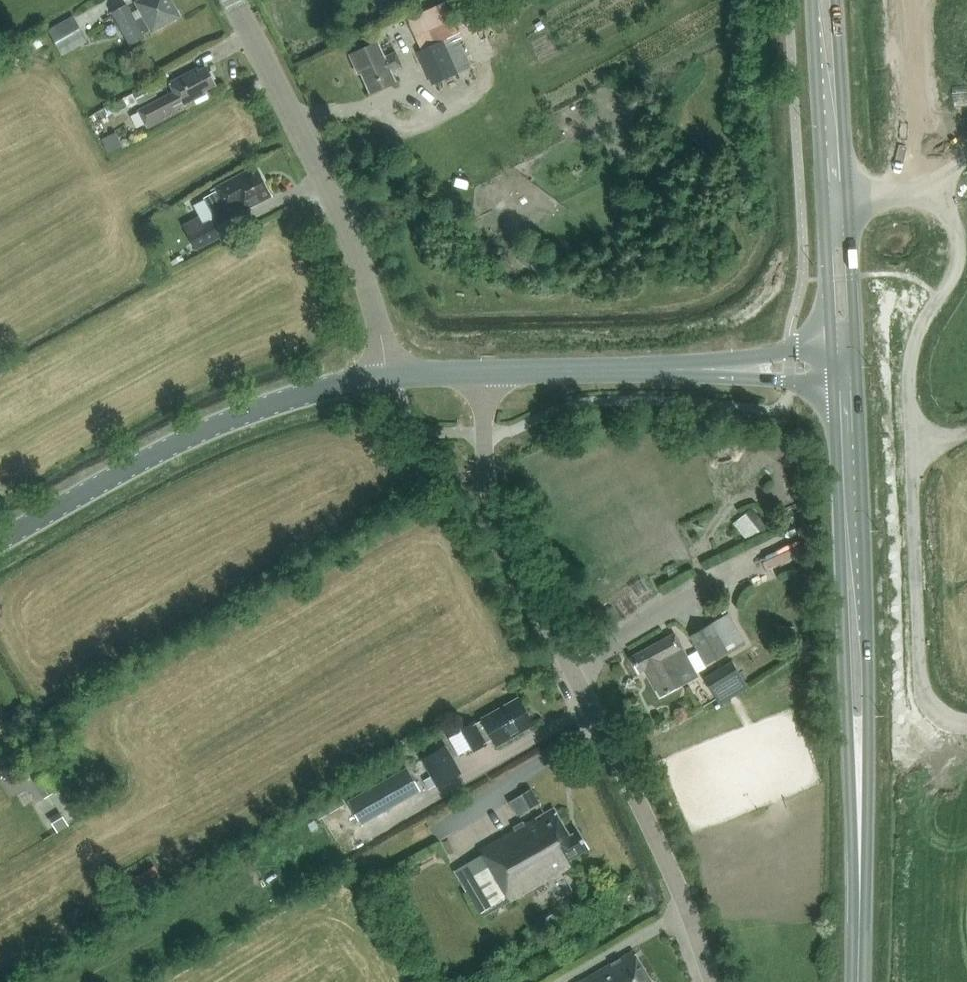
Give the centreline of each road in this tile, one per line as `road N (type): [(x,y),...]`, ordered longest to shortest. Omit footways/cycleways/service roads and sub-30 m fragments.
road 1 (unclassified): [(712,981),(686,903),(500,528),(484,453),(484,371)]
road 2 (tertiary): [(966,496),(949,544),(935,653),(925,981)]
road 3 (tertiary): [(0,543),(227,418),(386,375)]
road 4 (tertiary): [(386,375),(337,207),(234,0)]
road 5 (primary): [(830,409),(853,509),(862,787)]
road 6 (primary): [(862,787),(888,484),(906,449)]
road 7 (primary): [(906,320),(859,159),(838,36)]
road 8 (primary): [(829,0),(828,249),(819,286)]
road 9 (tertiary): [(484,371),(689,369),(744,360)]
road 10 (primary): [(858,981),(862,787)]
road 11 (unclassified): [(917,0),(920,113),(935,177)]

